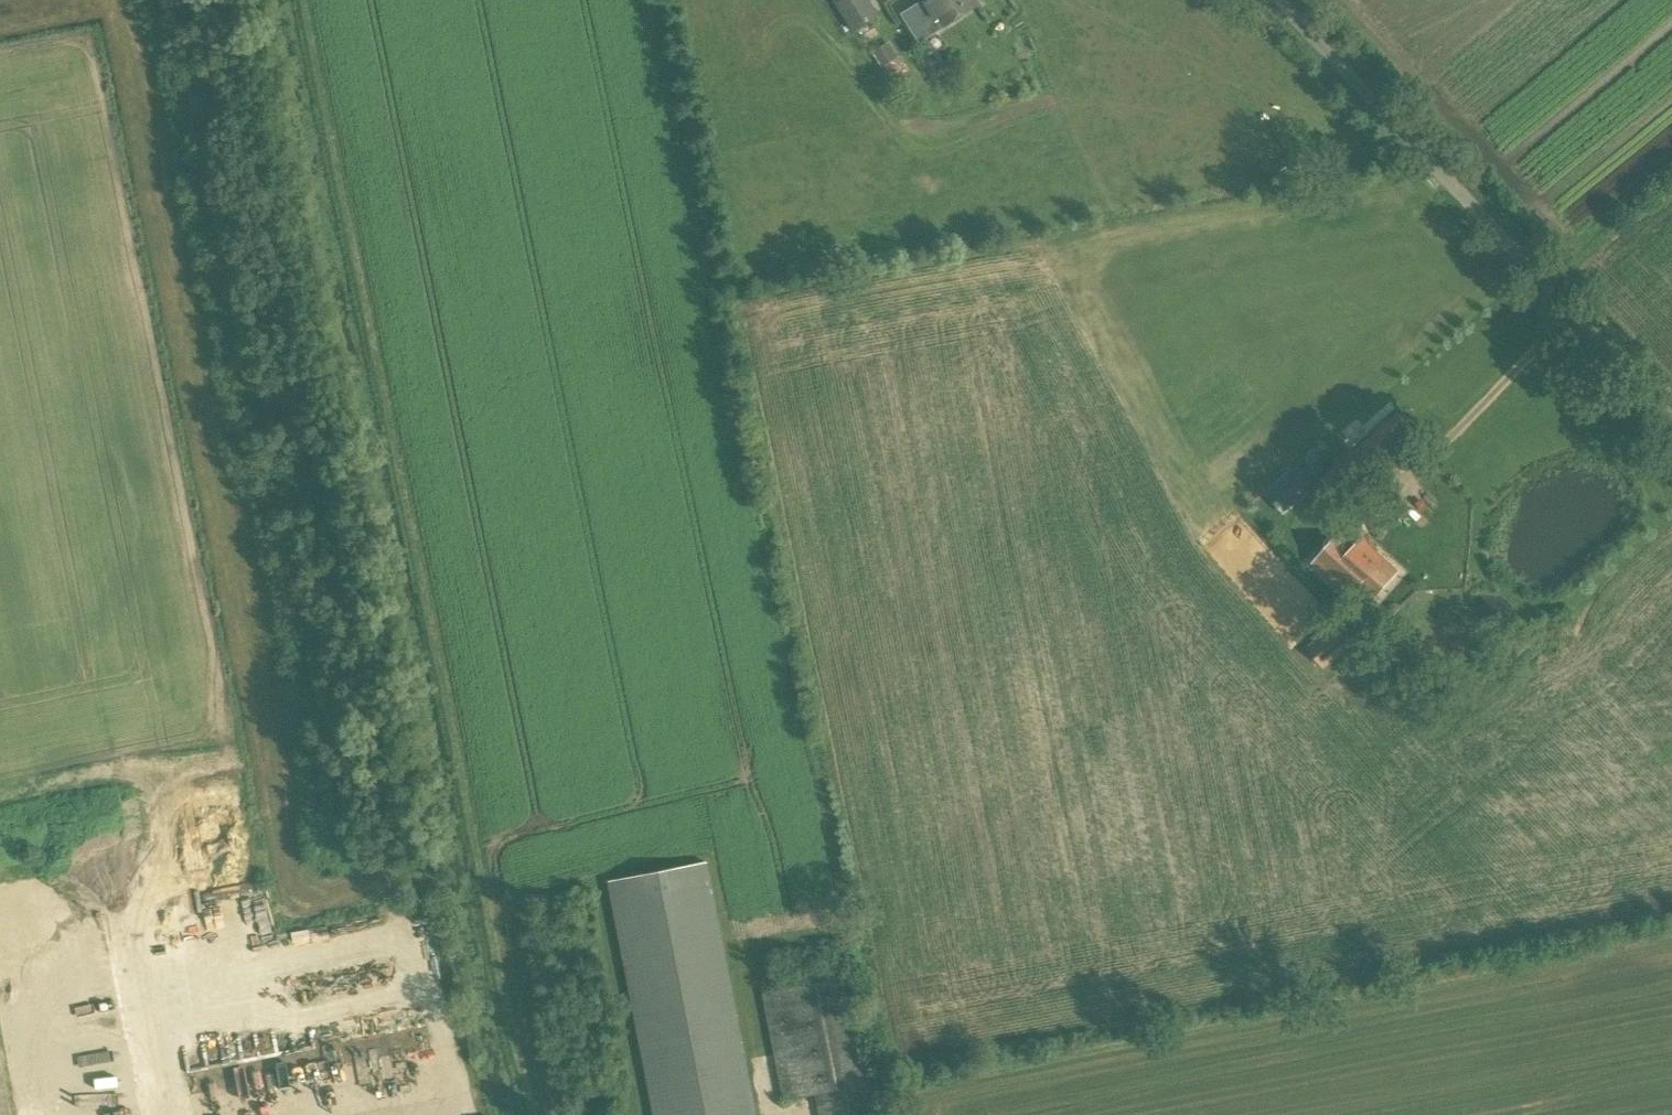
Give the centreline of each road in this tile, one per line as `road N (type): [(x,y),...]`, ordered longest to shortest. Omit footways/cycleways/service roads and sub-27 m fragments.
road 1 (unclassified): [(1671,421),(1278,0)]

